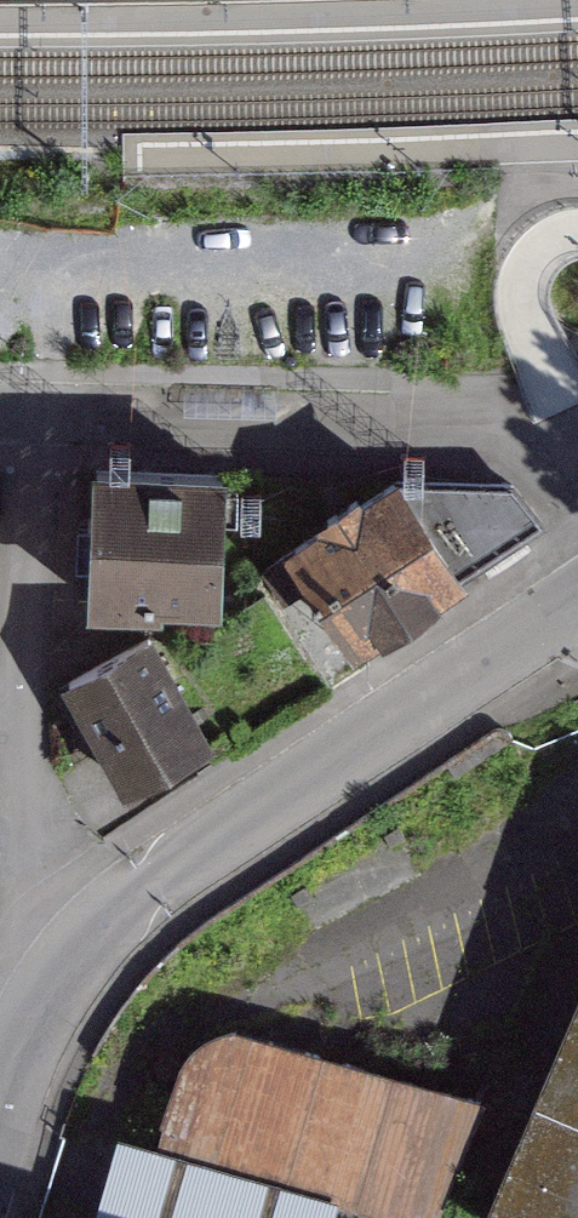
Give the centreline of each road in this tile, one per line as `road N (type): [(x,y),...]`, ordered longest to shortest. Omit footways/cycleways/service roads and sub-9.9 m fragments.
road 1 (residential): [(78,953),(44,859),(20,753),(25,411)]
road 2 (residential): [(150,884),(577,601)]
road 3 (residential): [(25,411),(460,426)]
road 4 (residential): [(0,1102),(78,953)]
road 5 (residential): [(460,426),(525,454),(577,432)]

